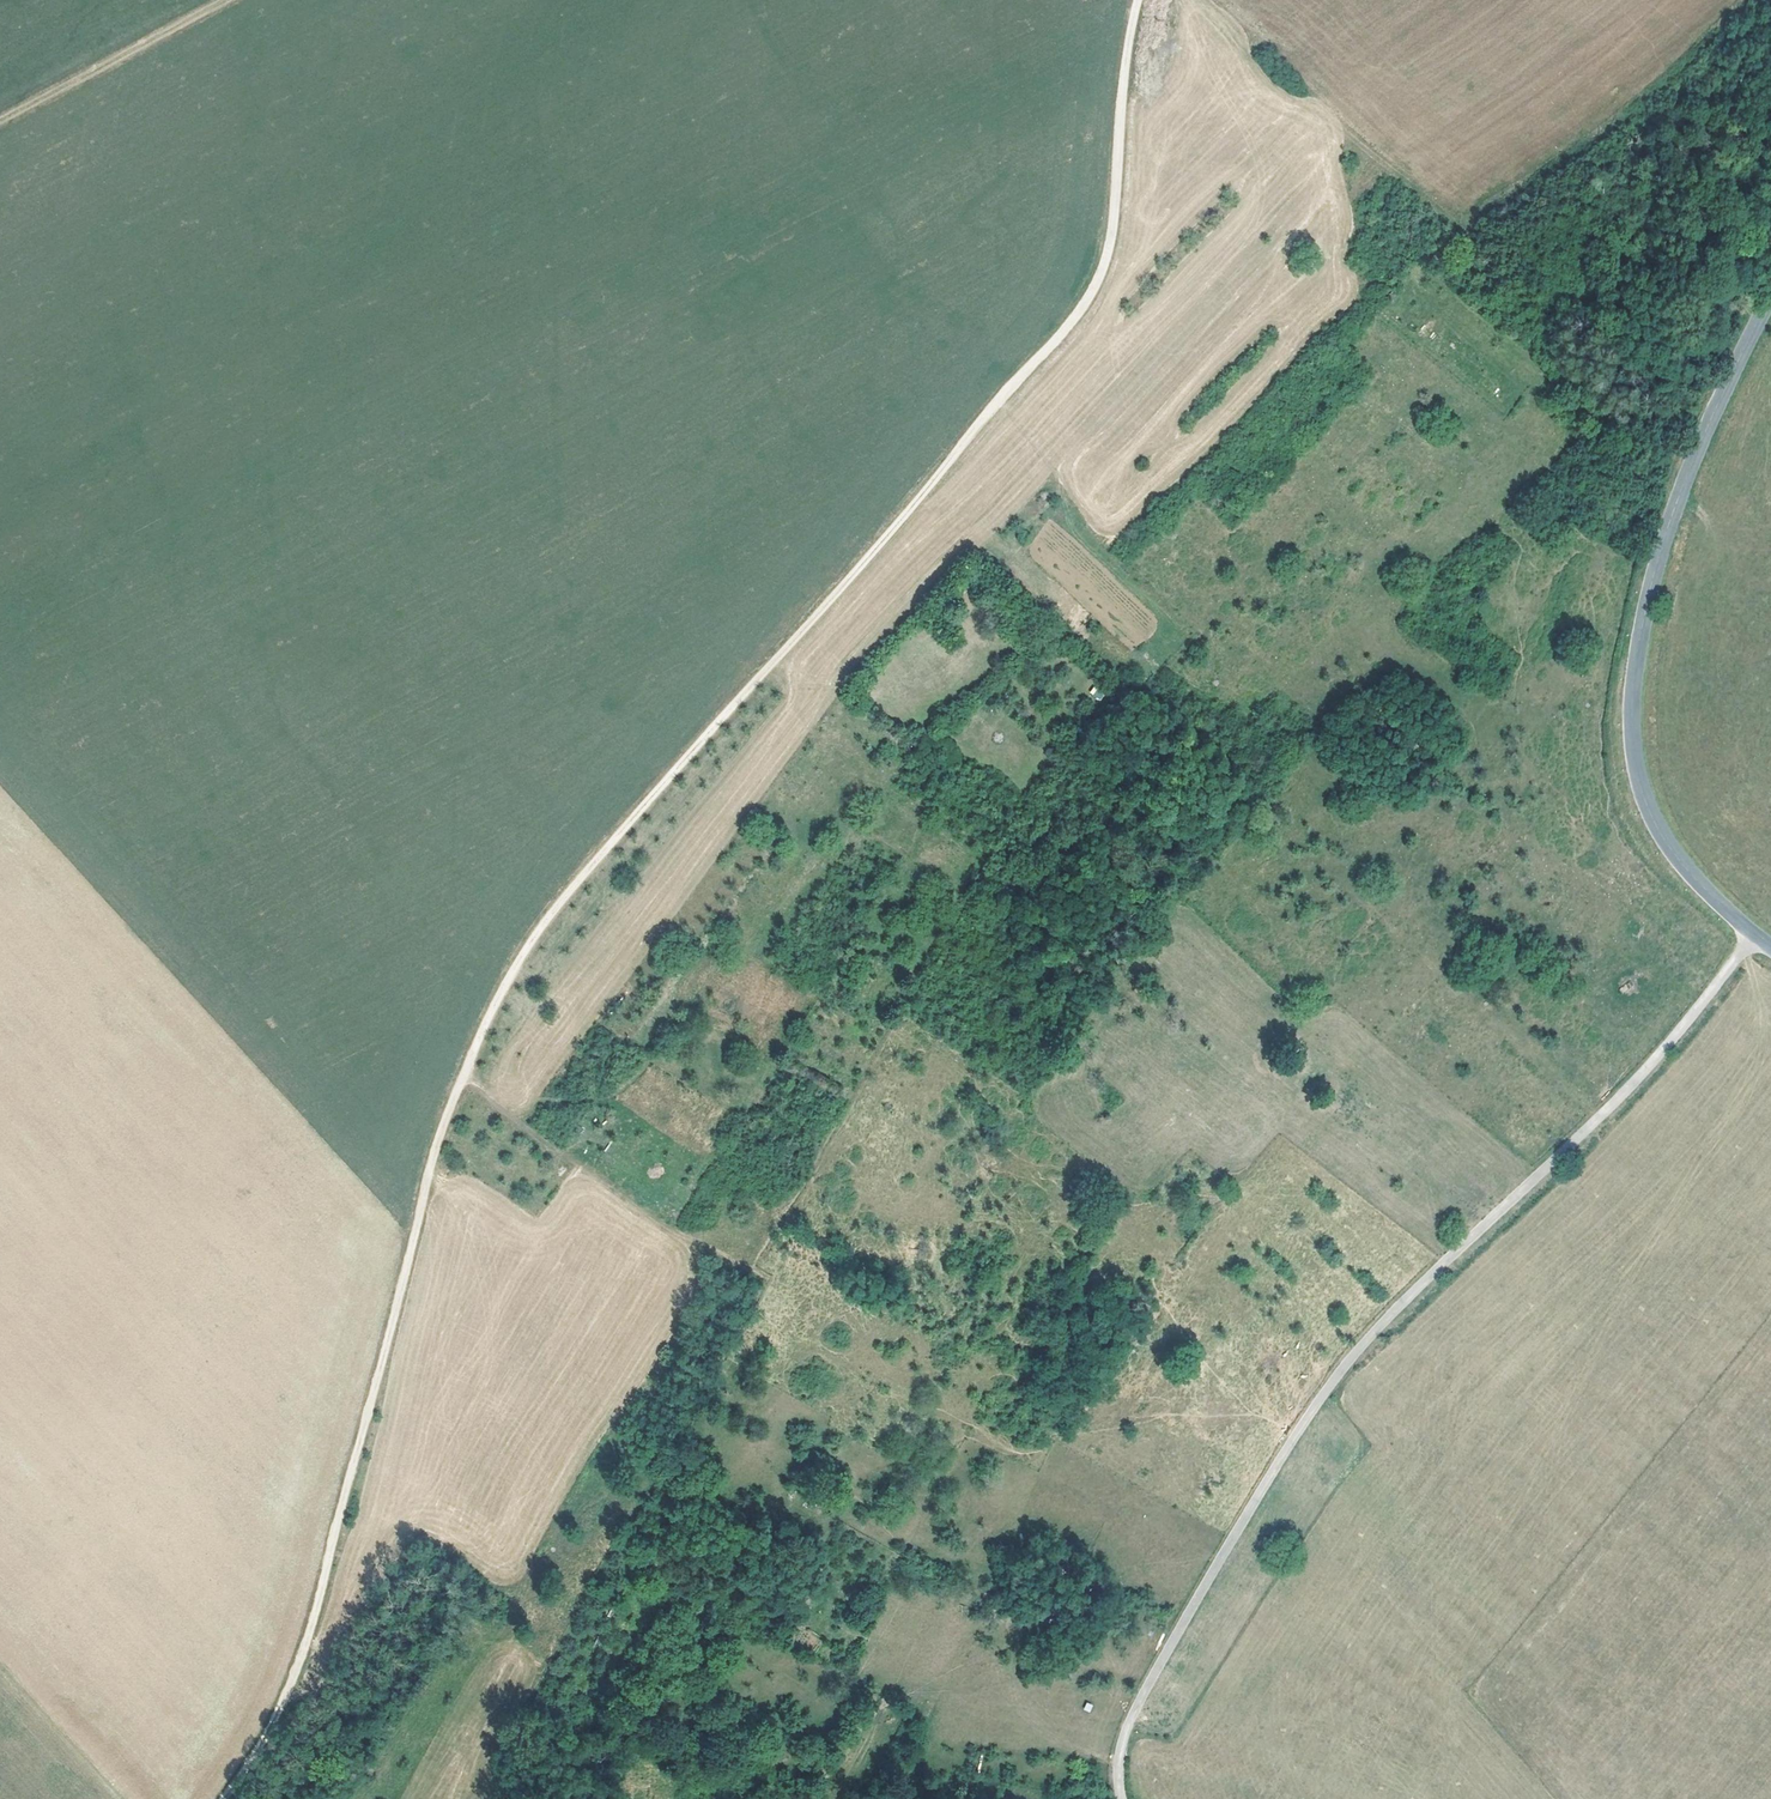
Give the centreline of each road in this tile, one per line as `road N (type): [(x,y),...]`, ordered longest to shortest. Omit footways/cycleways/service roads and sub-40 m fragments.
road 1 (track): [(1136,0),(1124,55),(1112,237),(1098,281),(1062,338),(539,929),(506,984),(429,1167),(353,1490),(300,1667),(227,1798)]
road 2 (track): [(1753,938),(1622,1099),(1378,1331),(1318,1402),(1131,1717),(1117,1798)]
road 3 (tertiary): [(1770,952),(1701,889),(1660,838),(1637,783),(1631,704),(1643,620),(1675,505),(1770,295)]
road 4 (track): [(226,0),(0,121)]

